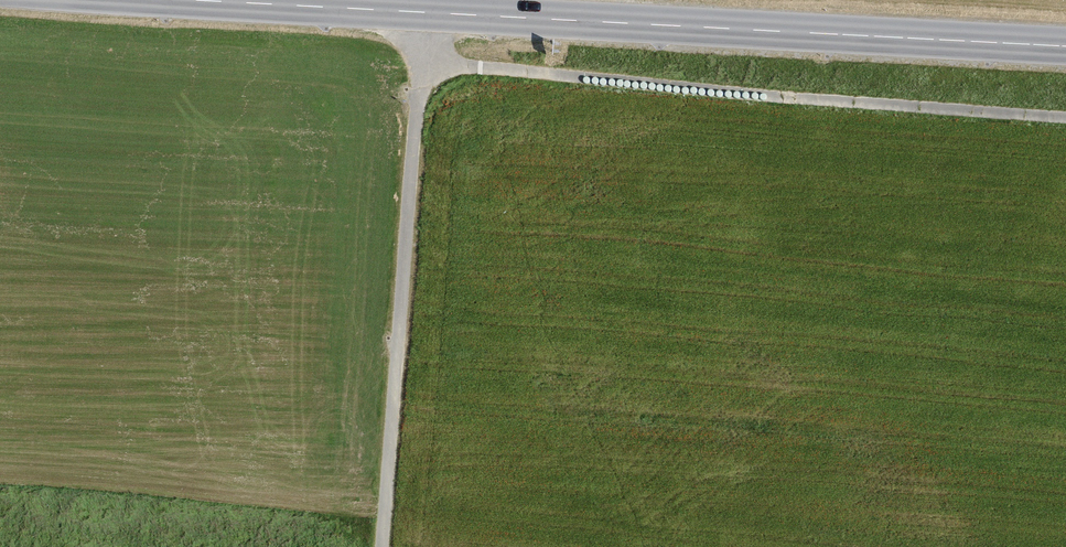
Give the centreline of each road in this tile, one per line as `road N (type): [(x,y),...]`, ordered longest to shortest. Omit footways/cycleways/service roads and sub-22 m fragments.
road 1 (tertiary): [(1065,41),(205,0)]
road 2 (track): [(423,61),(1065,118)]
road 3 (track): [(383,546),(427,12)]

